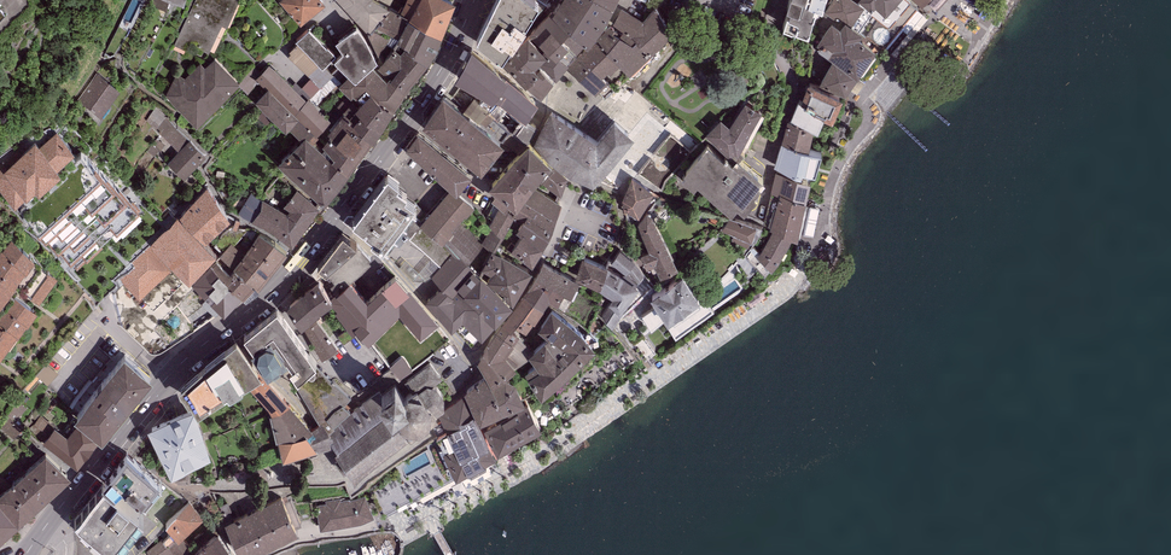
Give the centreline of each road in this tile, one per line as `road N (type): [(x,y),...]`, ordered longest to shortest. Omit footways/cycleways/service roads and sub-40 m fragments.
road 1 (primary): [(47,525),(167,378),(281,283),(337,212)]
road 2 (primary): [(337,212),(441,65),(474,0)]
road 3 (residential): [(760,211),(794,92),(771,42),(775,0)]
road 4 (residential): [(337,212),(473,352)]
road 5 (residential): [(473,352),(551,240)]

